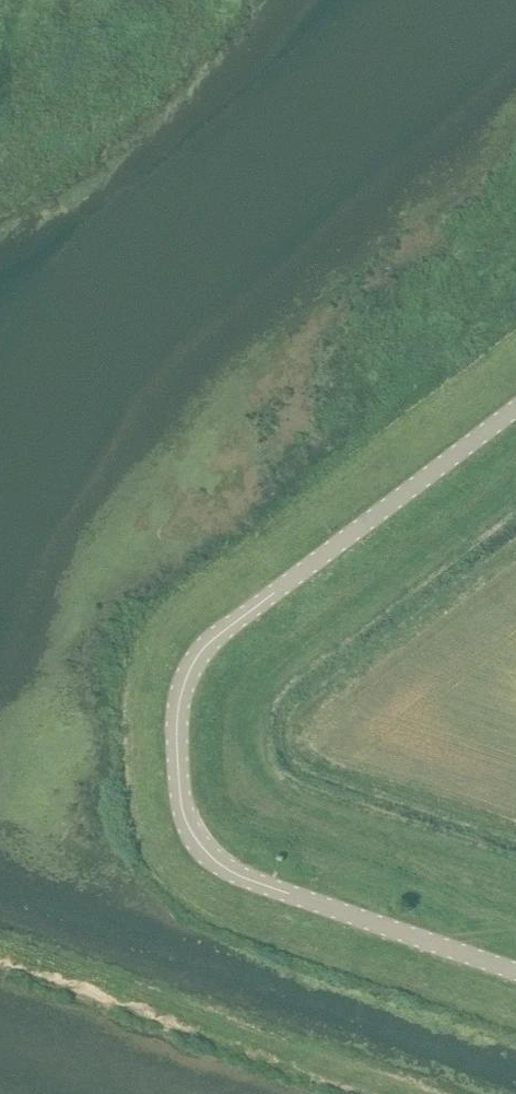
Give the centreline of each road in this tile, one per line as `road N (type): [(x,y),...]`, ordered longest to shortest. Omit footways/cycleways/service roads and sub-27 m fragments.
road 1 (unclassified): [(515,969),(209,857),(186,817),(176,702),(207,639),(515,408)]

